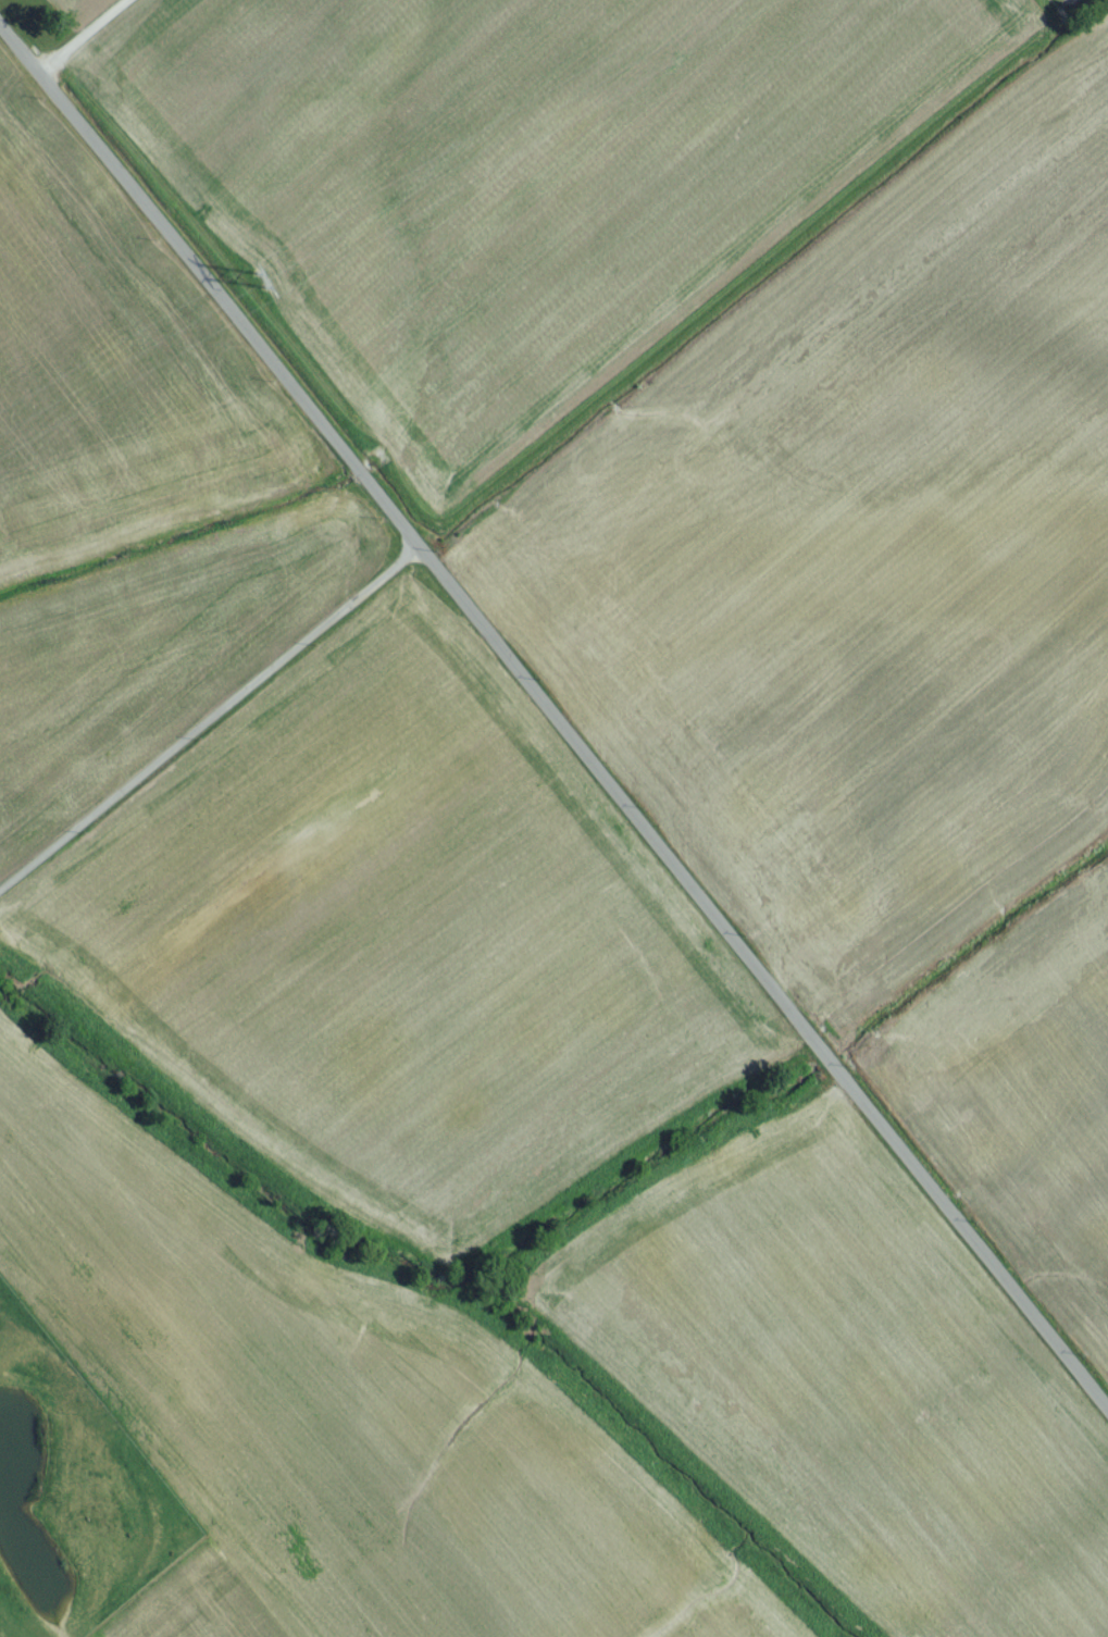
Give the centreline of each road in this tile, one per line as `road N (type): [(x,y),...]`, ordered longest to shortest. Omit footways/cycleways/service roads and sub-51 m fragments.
road 1 (residential): [(1107,1422),(0,33)]
road 2 (residential): [(0,875),(416,546)]

